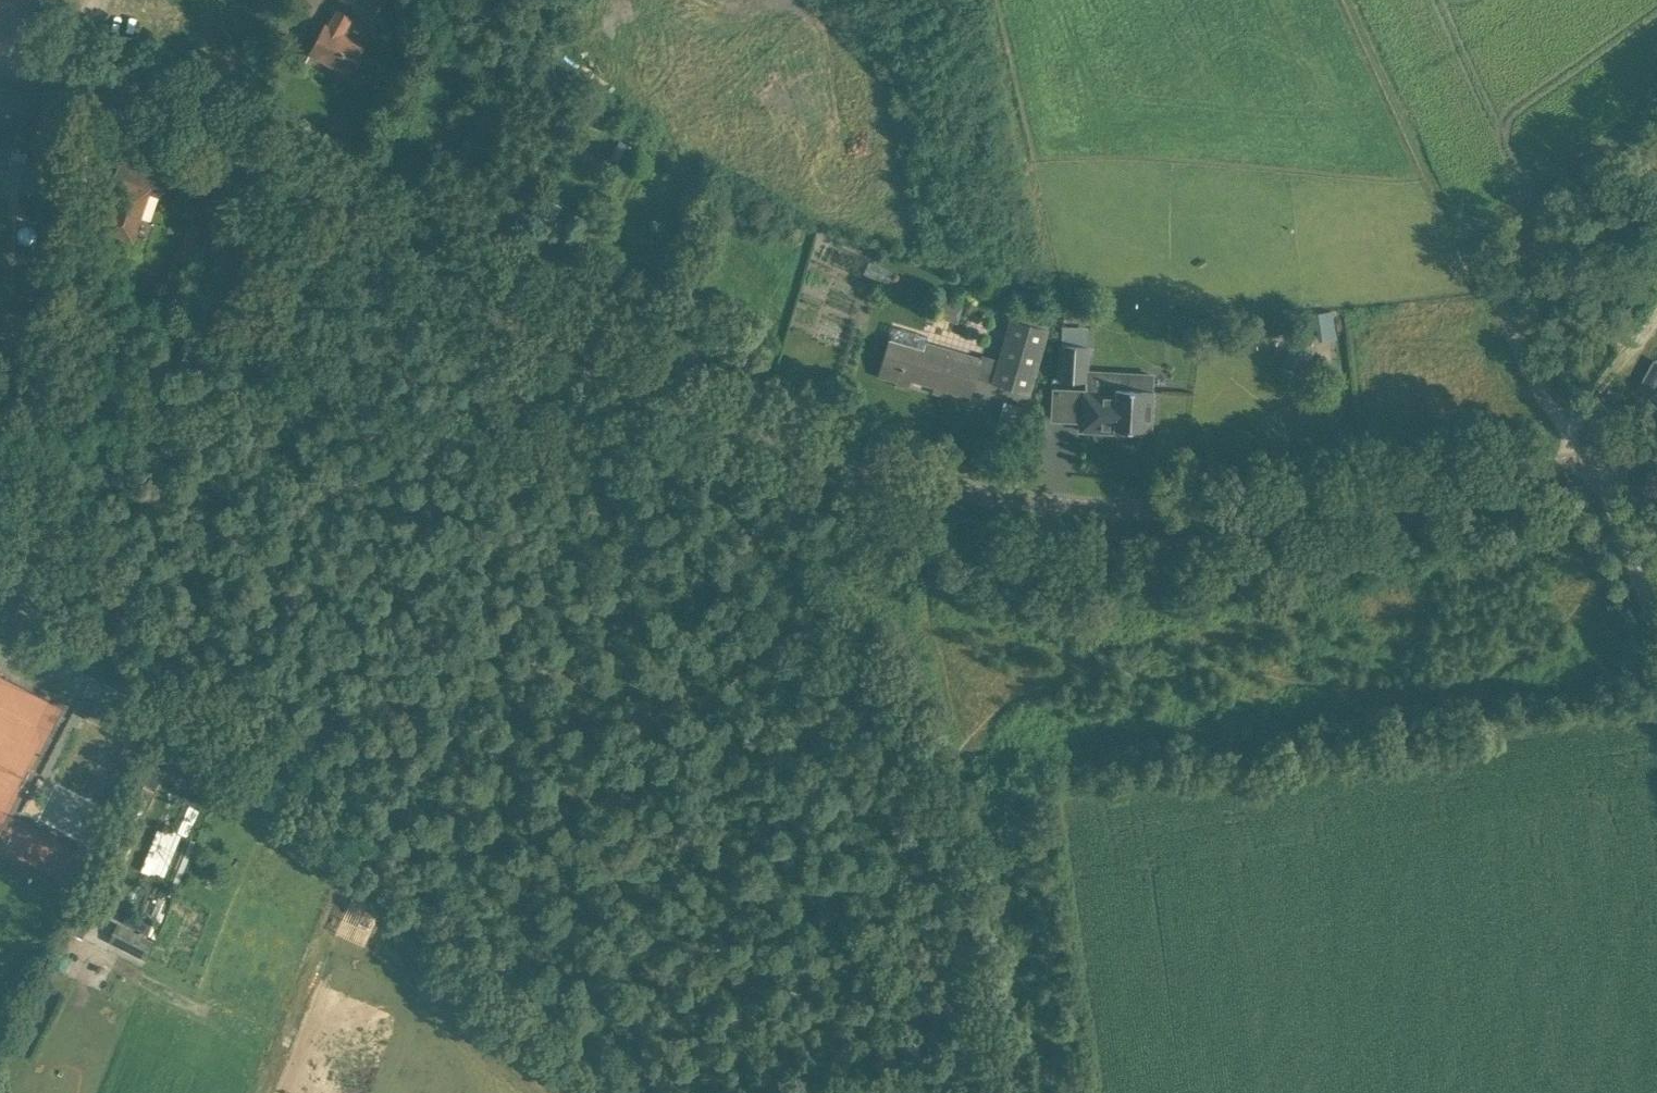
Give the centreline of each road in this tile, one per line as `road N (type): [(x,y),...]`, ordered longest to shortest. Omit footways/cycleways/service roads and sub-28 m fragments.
road 1 (unclassified): [(27,57),(97,71),(777,434),(871,468),(1089,507),(1592,455)]
road 2 (unclassified): [(1656,620),(1592,455)]

